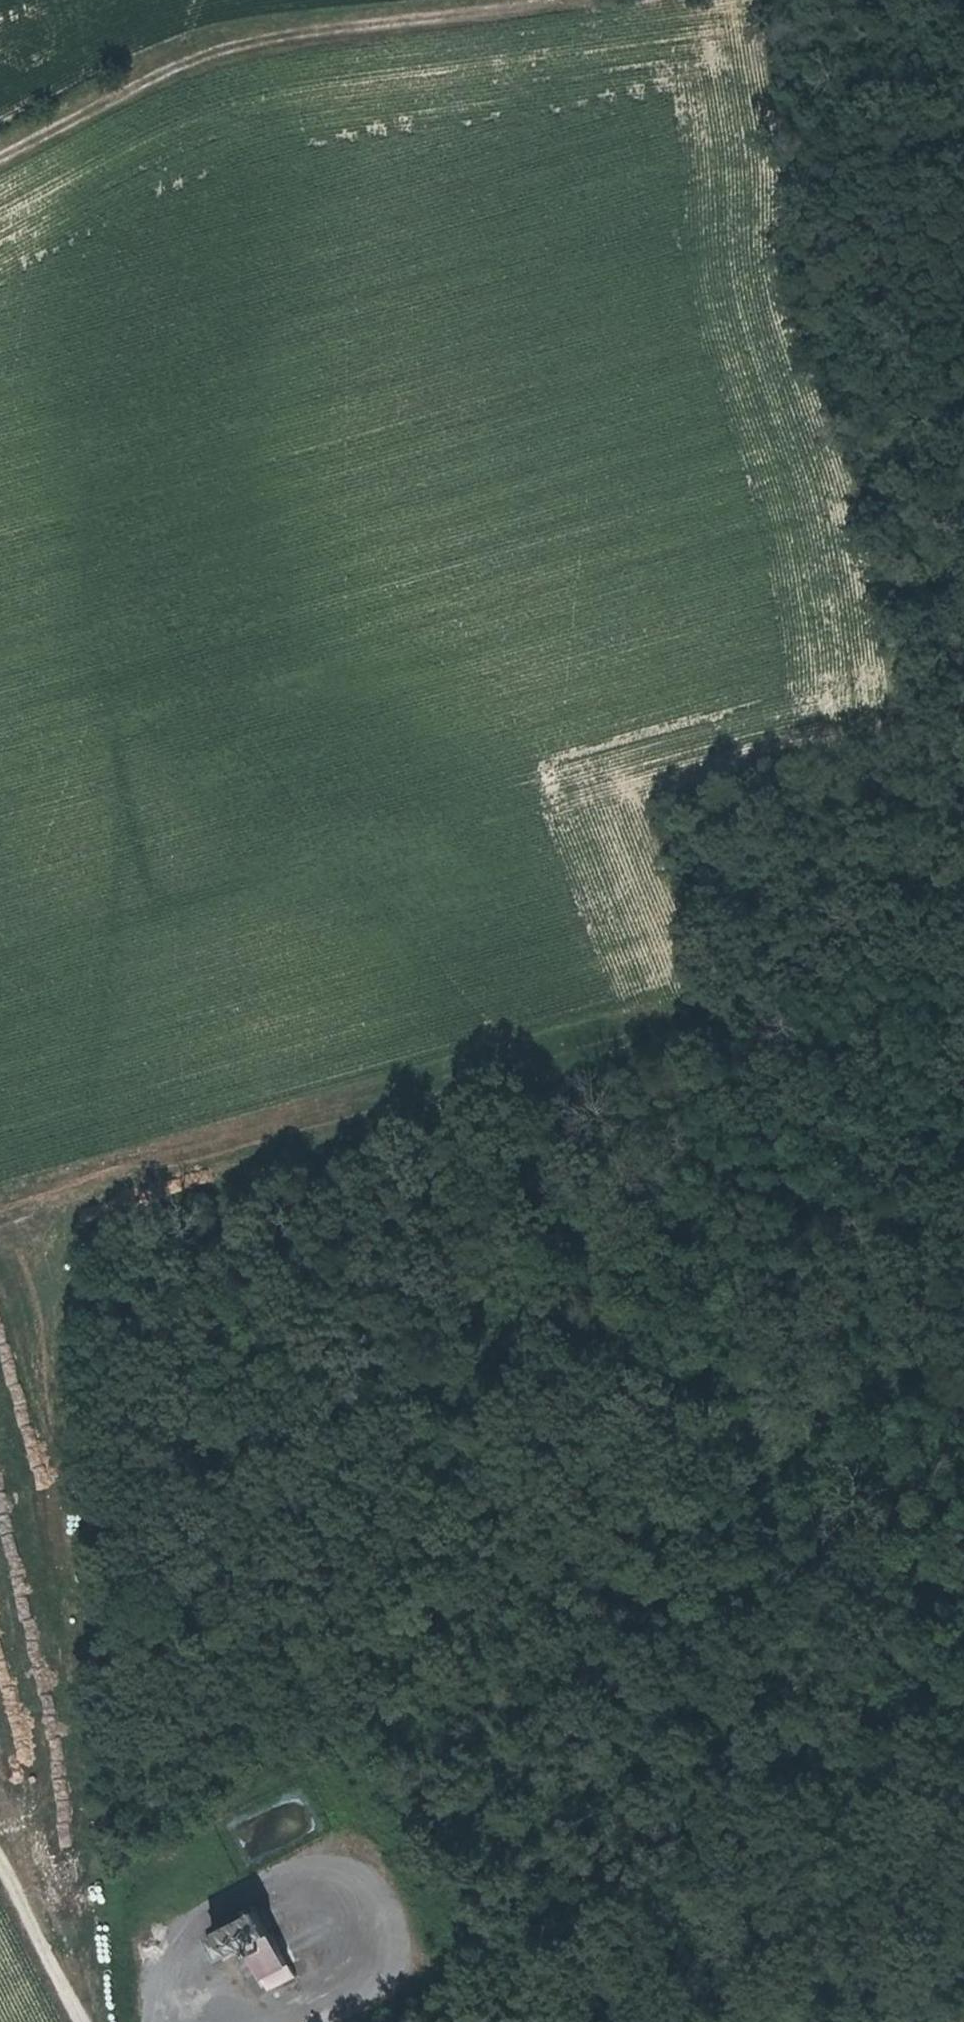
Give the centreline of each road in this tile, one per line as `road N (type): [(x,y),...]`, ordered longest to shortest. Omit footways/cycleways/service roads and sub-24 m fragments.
road 1 (track): [(0,164),(238,51),(563,0)]
road 2 (track): [(0,1866),(96,2021)]

